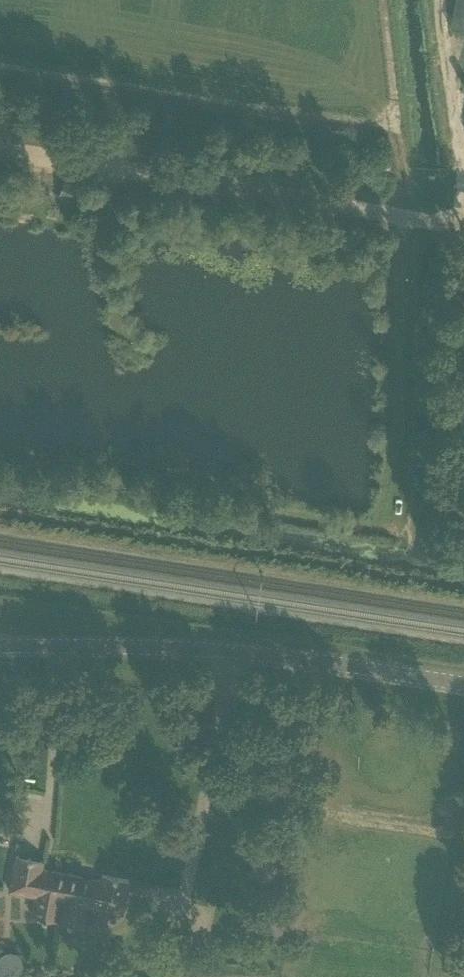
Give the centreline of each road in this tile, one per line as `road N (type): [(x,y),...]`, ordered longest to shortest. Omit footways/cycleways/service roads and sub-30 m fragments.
road 1 (track): [(384,0),(391,119),(0,63)]
road 2 (track): [(0,154),(463,226)]
road 3 (tertiary): [(463,685),(235,651),(0,646)]

